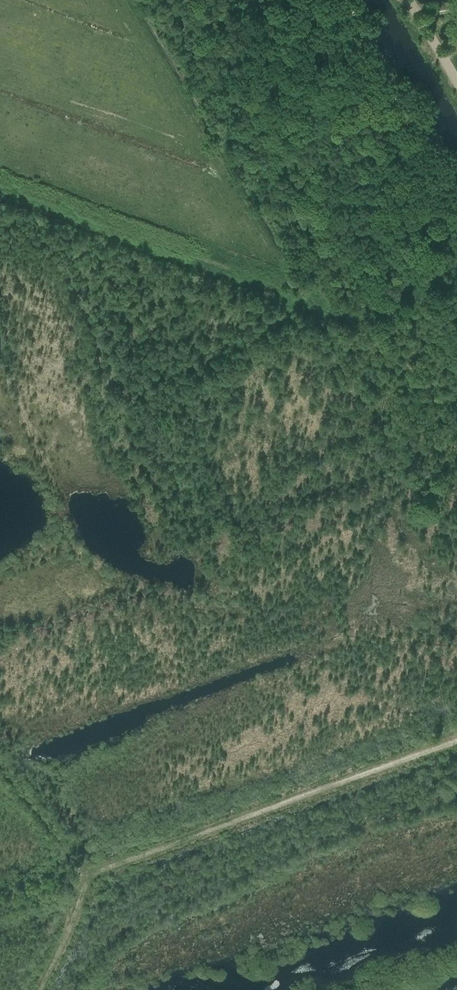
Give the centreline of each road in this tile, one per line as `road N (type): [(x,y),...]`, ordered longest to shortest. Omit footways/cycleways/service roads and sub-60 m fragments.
road 1 (tertiary): [(456,201),(338,0)]

